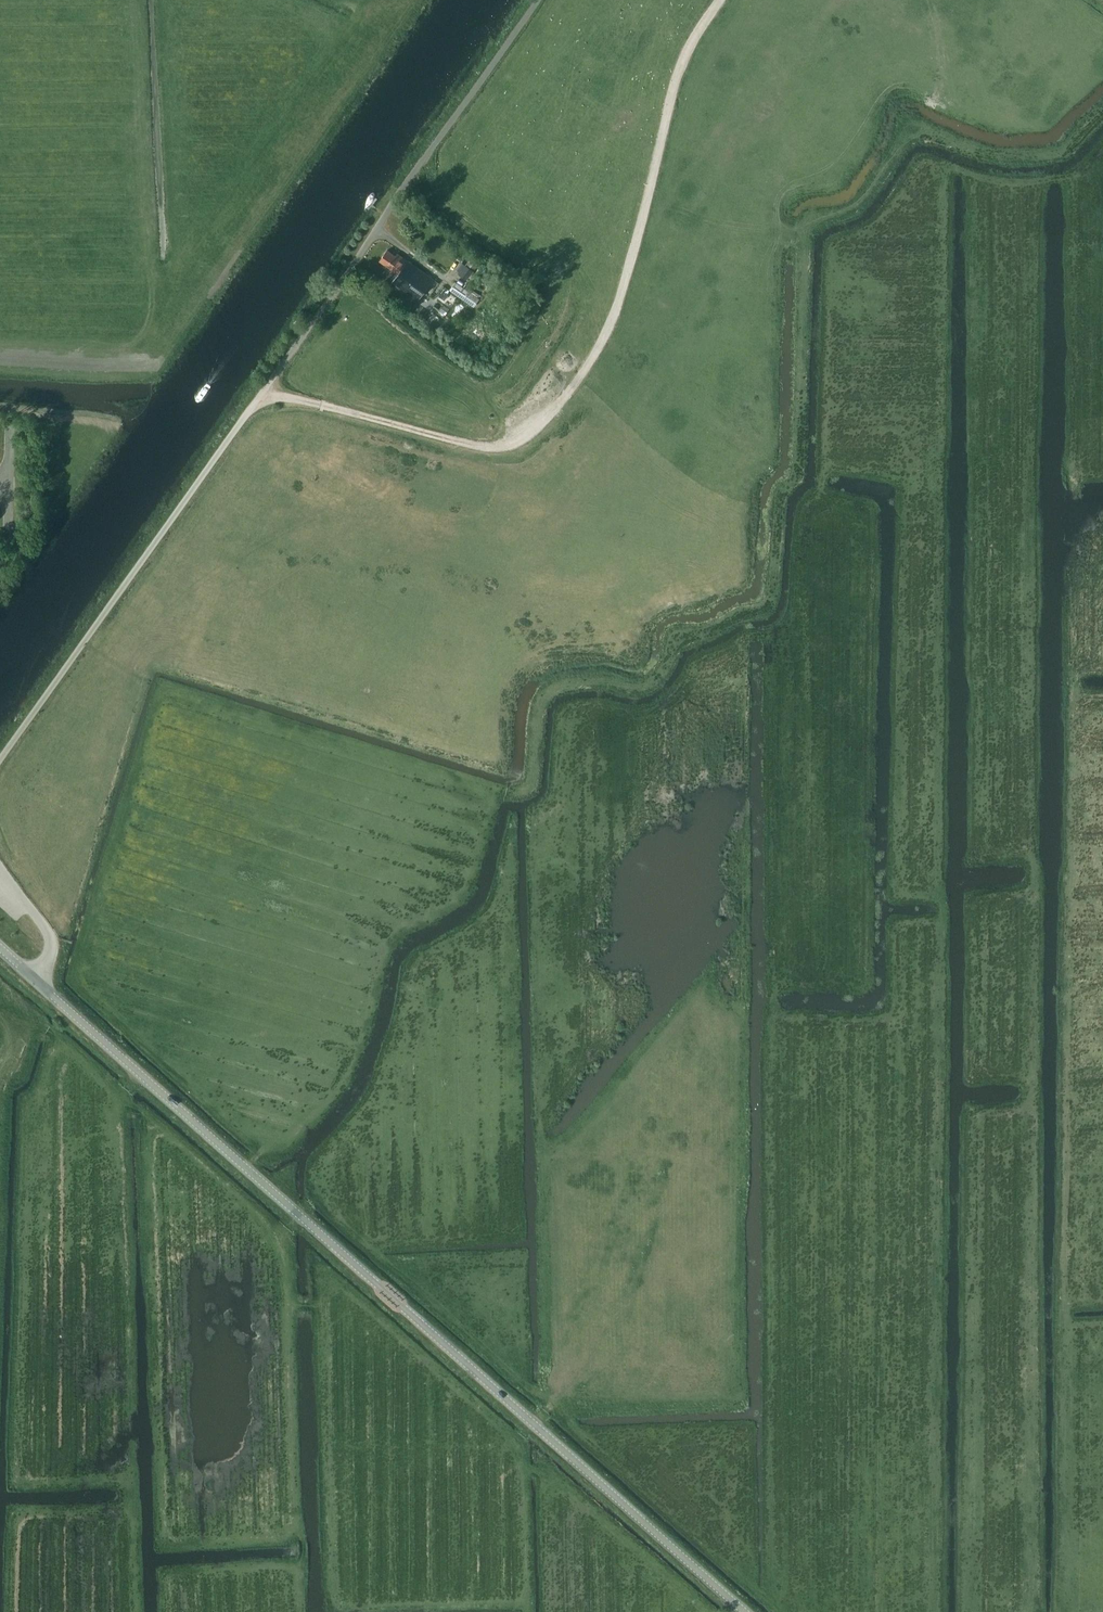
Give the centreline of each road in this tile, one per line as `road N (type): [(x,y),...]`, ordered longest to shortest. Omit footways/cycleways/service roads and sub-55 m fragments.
road 1 (tertiary): [(745,1611),(37,980)]
road 2 (unclassified): [(539,0),(0,762)]
road 3 (unclassified): [(0,865),(53,944),(37,980)]

